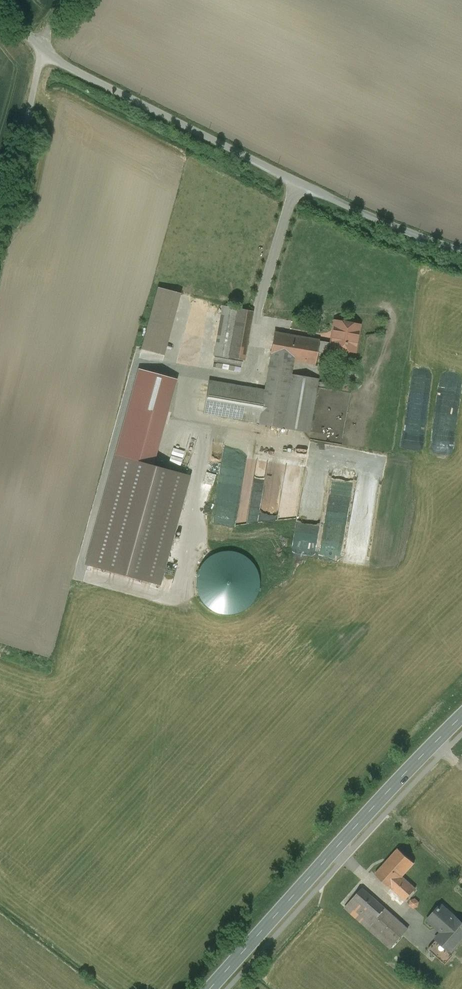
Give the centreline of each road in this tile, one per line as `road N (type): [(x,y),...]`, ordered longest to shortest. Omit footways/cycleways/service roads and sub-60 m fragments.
road 1 (unclassified): [(461,251),(303,186),(44,52)]
road 2 (secondary): [(209,988),(461,716)]
road 3 (unclassified): [(44,52),(0,235)]

